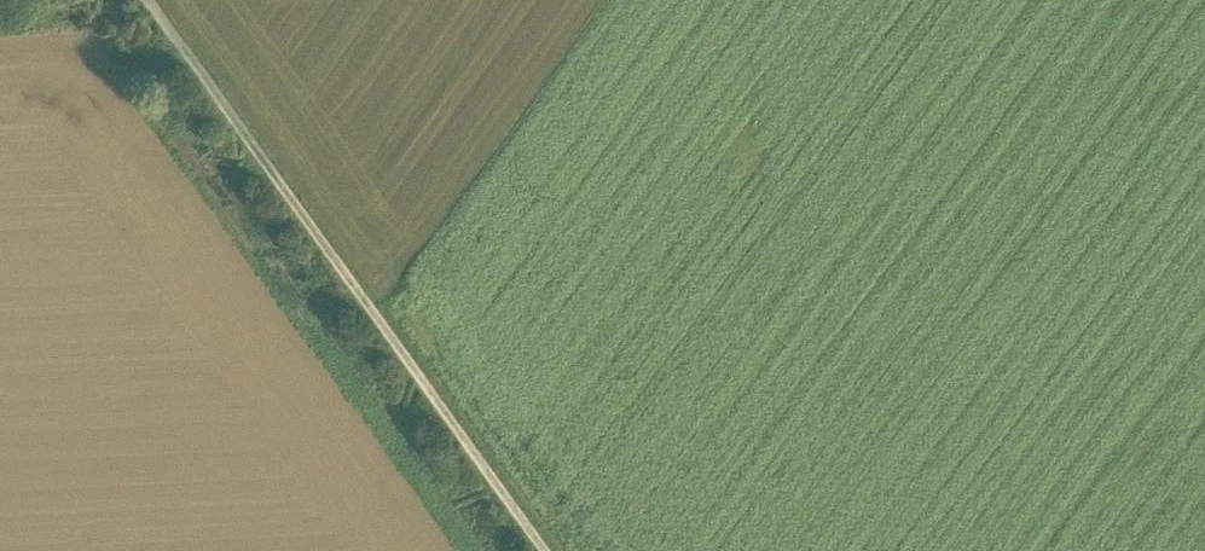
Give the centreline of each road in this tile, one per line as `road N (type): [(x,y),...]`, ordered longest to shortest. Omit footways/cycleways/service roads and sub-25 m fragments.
road 1 (track): [(544,550),(148,0)]

